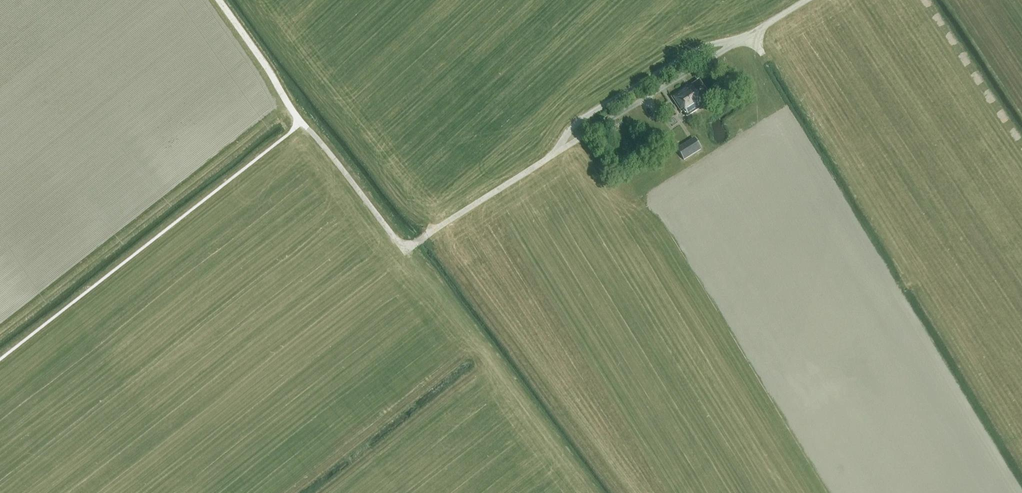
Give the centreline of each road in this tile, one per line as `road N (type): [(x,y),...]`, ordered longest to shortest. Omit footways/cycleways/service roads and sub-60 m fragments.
road 1 (track): [(299,119),(405,251),(646,99)]
road 2 (track): [(555,155),(578,122),(699,50),(736,43)]
road 3 (track): [(220,0),(299,119)]

